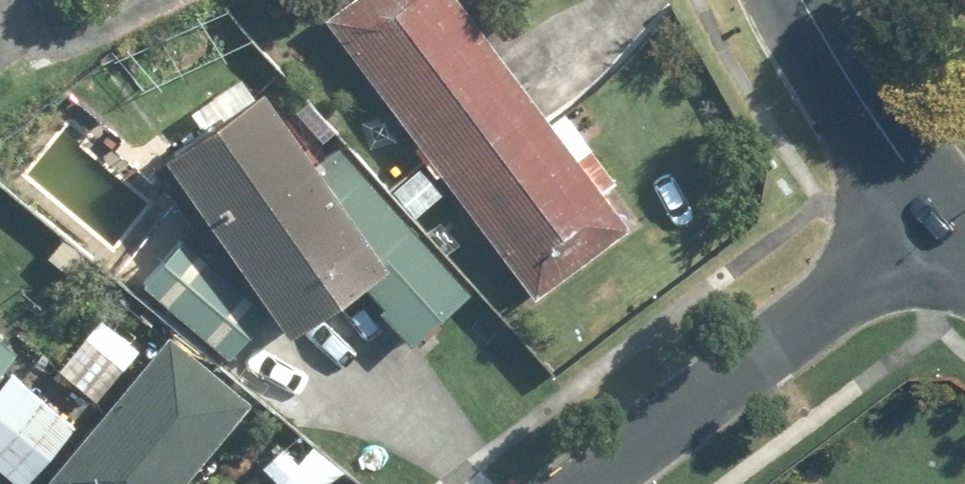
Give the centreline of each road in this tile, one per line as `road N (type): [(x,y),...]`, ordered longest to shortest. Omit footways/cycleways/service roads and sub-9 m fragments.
road 1 (residential): [(935,220),(591,483)]
road 2 (residential): [(793,0),(935,220)]

